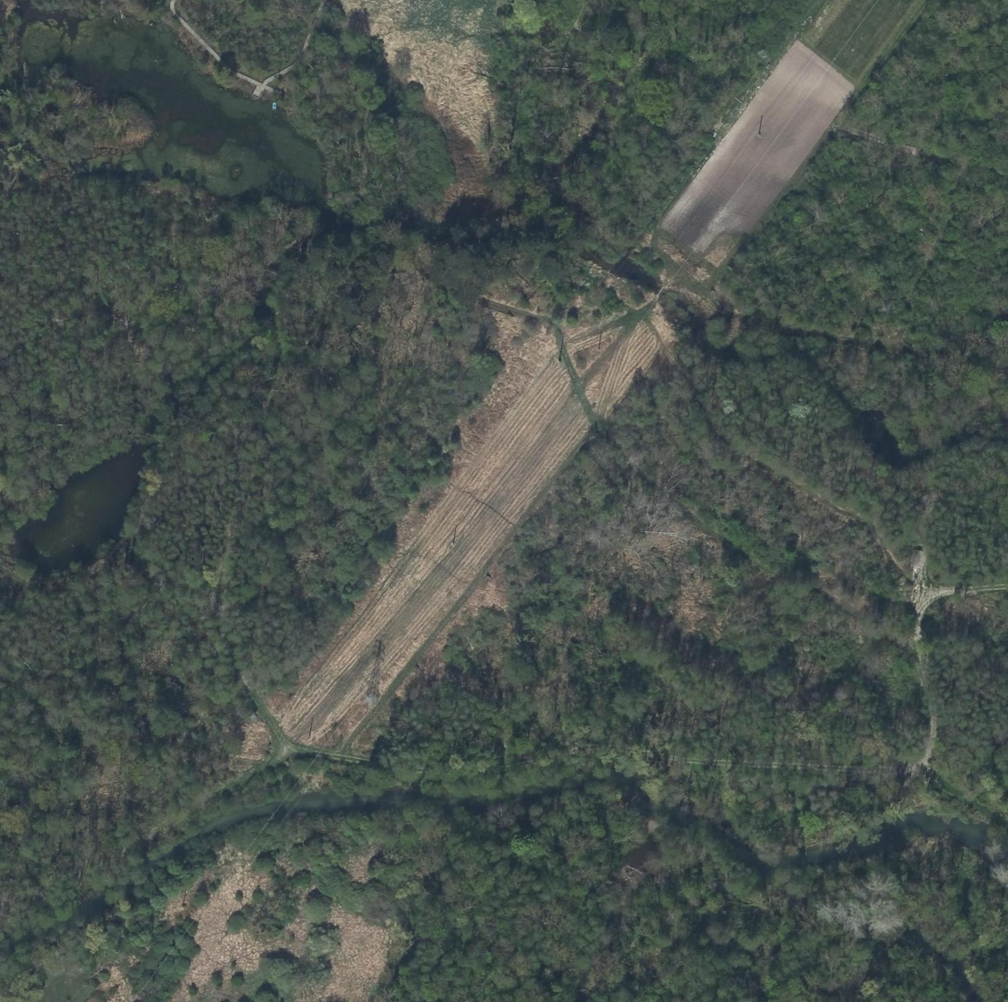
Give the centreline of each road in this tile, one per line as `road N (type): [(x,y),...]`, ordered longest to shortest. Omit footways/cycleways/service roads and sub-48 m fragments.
road 1 (track): [(1007,589),(932,601),(920,616),(930,721),(923,760),(914,766),(656,758),(351,762),(299,751),(238,674)]
road 2 (track): [(826,125),(1007,180)]

